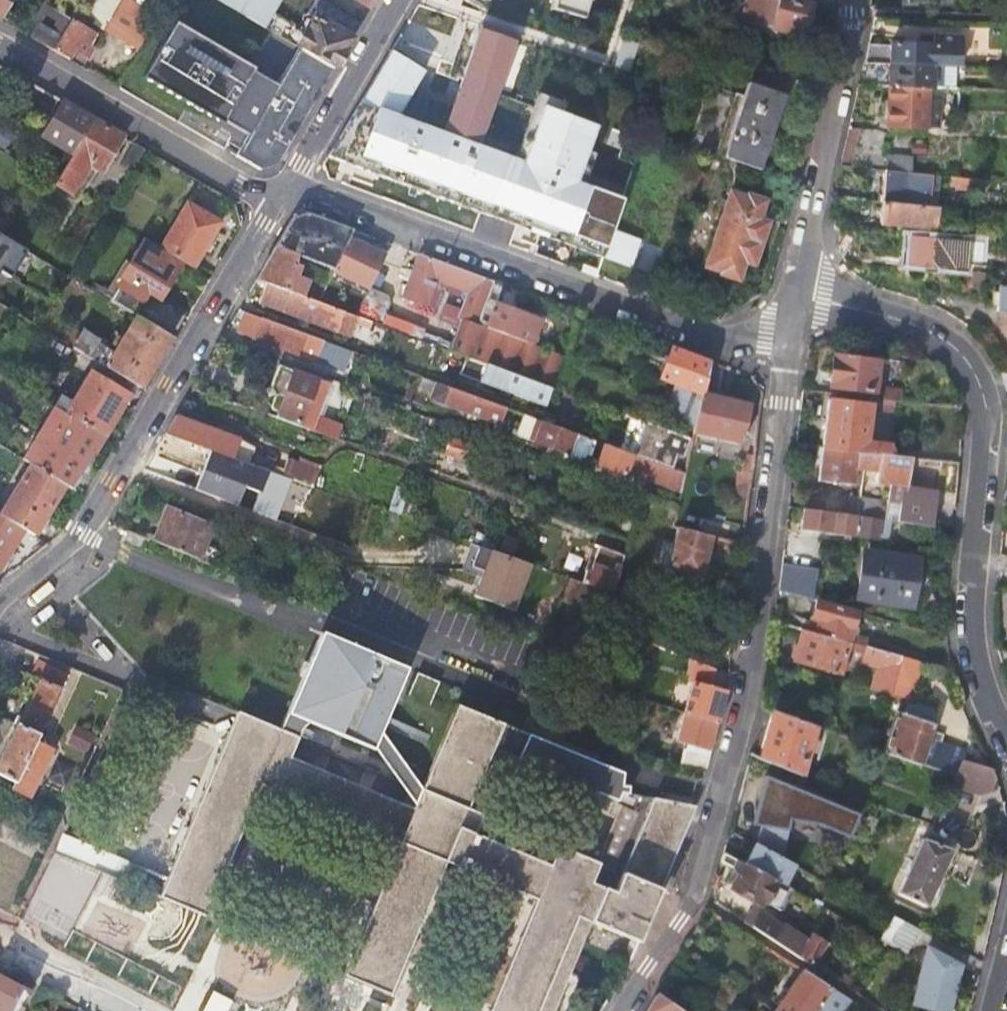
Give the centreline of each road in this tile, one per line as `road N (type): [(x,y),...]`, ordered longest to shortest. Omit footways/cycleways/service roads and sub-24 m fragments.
road 1 (residential): [(622,1010),(697,895),(744,717),(792,347)]
road 2 (residential): [(1006,739),(976,648),(973,595),(987,410),(982,386),(967,359),(915,325),(800,295)]
road 3 (residential): [(282,192),(326,200),(710,340),(792,347)]
road 4 (residential): [(282,192),(78,538),(0,604)]
road 5 (residential): [(0,46),(242,184),(282,192)]
road 6 (residential): [(800,295),(854,0)]
road 7 (residential): [(399,0),(282,192)]
road 8 (residential): [(0,946),(127,1010)]

